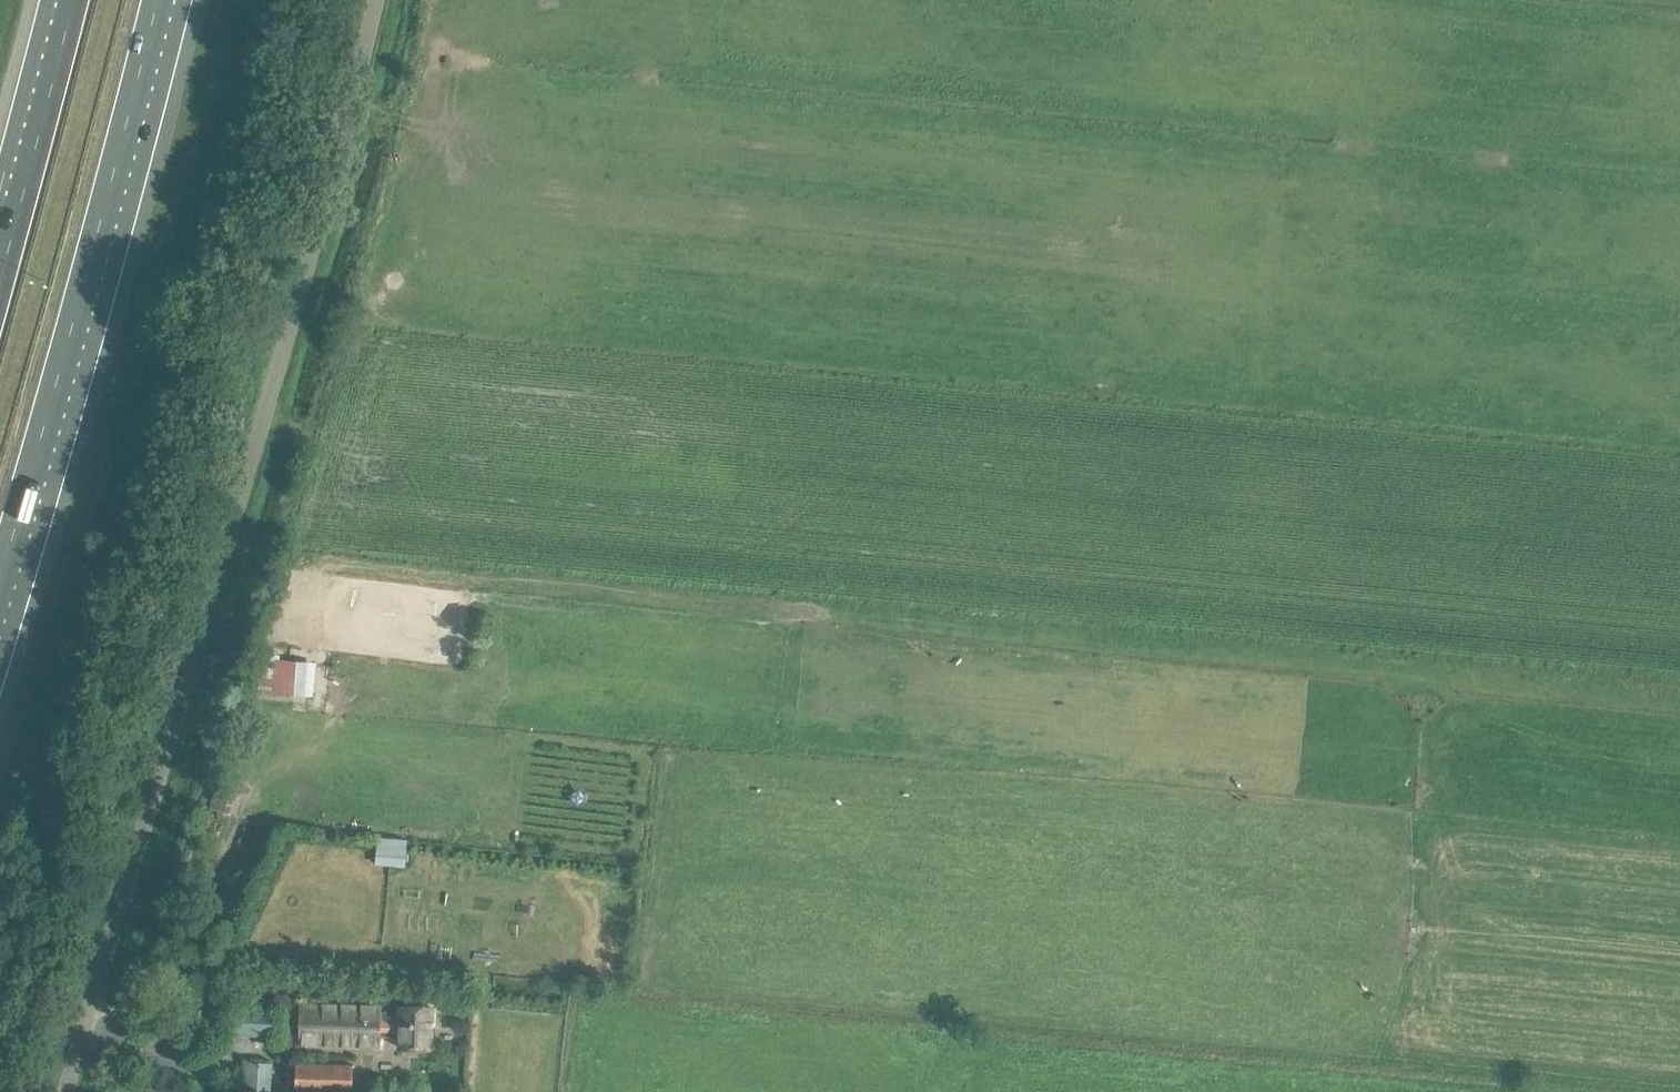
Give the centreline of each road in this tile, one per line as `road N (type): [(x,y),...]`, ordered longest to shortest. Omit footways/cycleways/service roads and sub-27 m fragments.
road 1 (unclassified): [(70,1091),(276,382),(370,0)]
road 2 (motorway): [(0,579),(158,0)]
road 3 (motorway): [(73,0),(0,276)]

